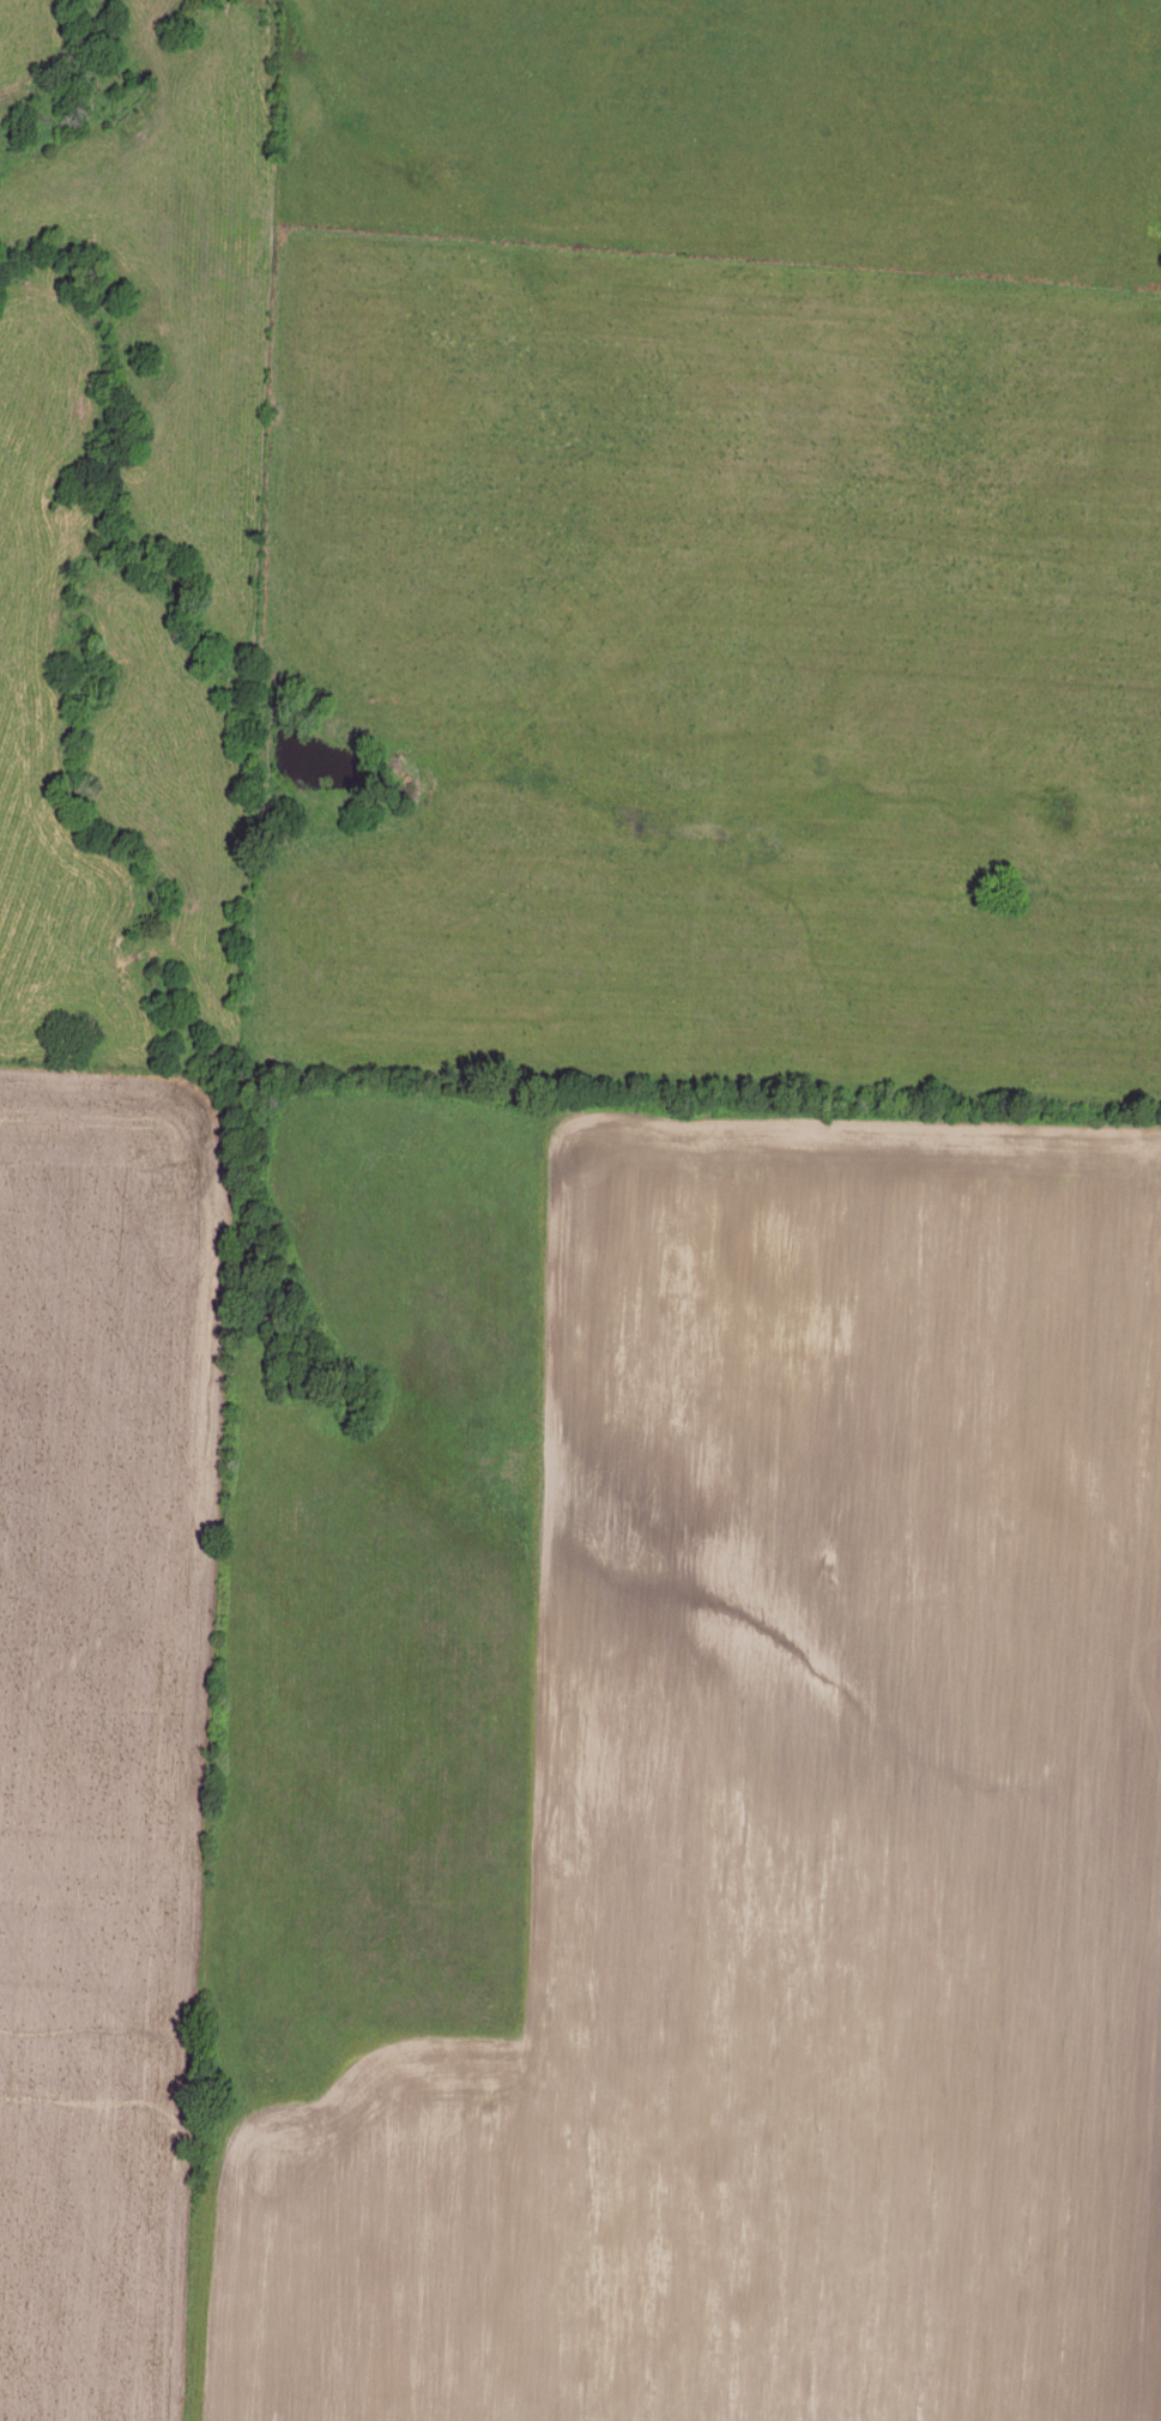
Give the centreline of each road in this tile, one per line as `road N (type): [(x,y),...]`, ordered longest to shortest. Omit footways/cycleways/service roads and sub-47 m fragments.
road 1 (track): [(193,2420),(205,2205),(237,2114)]

